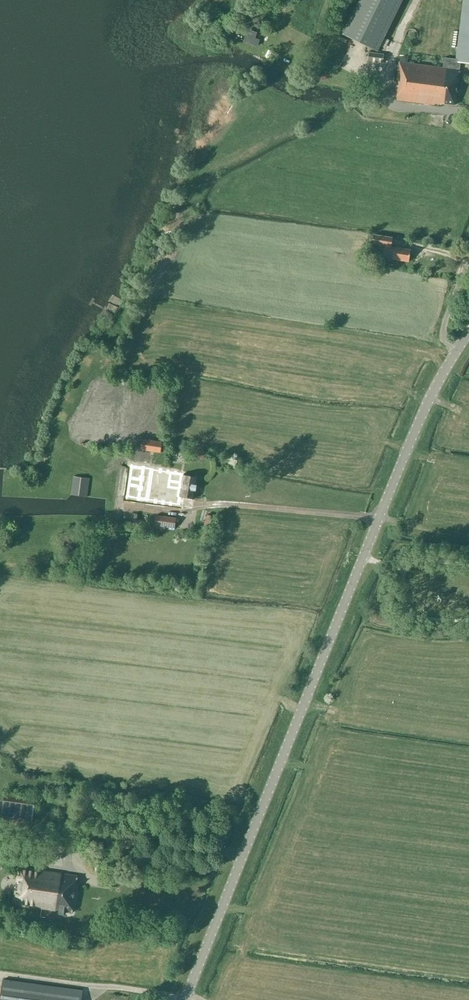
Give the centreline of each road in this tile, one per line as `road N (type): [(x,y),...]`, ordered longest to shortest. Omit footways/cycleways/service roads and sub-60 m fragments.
road 1 (tertiary): [(187,999),(406,453),(468,333)]
road 2 (track): [(119,503),(184,512),(216,503),(378,521)]

